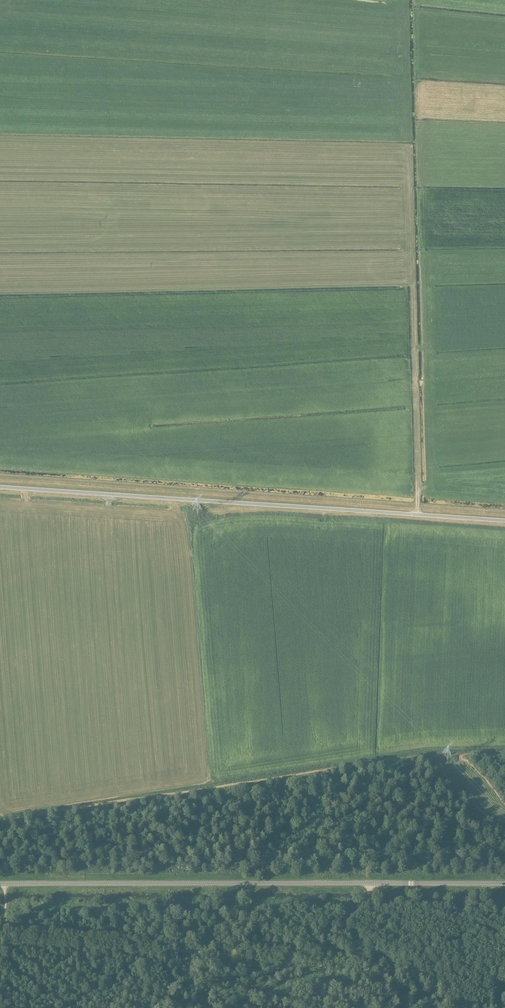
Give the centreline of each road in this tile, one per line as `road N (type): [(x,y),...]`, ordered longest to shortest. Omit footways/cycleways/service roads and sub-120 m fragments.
road 1 (track): [(0,821),(419,756),(504,753)]
road 2 (unclassified): [(504,521),(0,487)]
road 3 (track): [(504,906),(0,905)]
road 4 (tertiary): [(504,884),(0,884)]
road 5 (track): [(0,937),(375,965)]
road 6 (track): [(242,1007),(368,903)]
road 7 (track): [(375,965),(504,974)]

